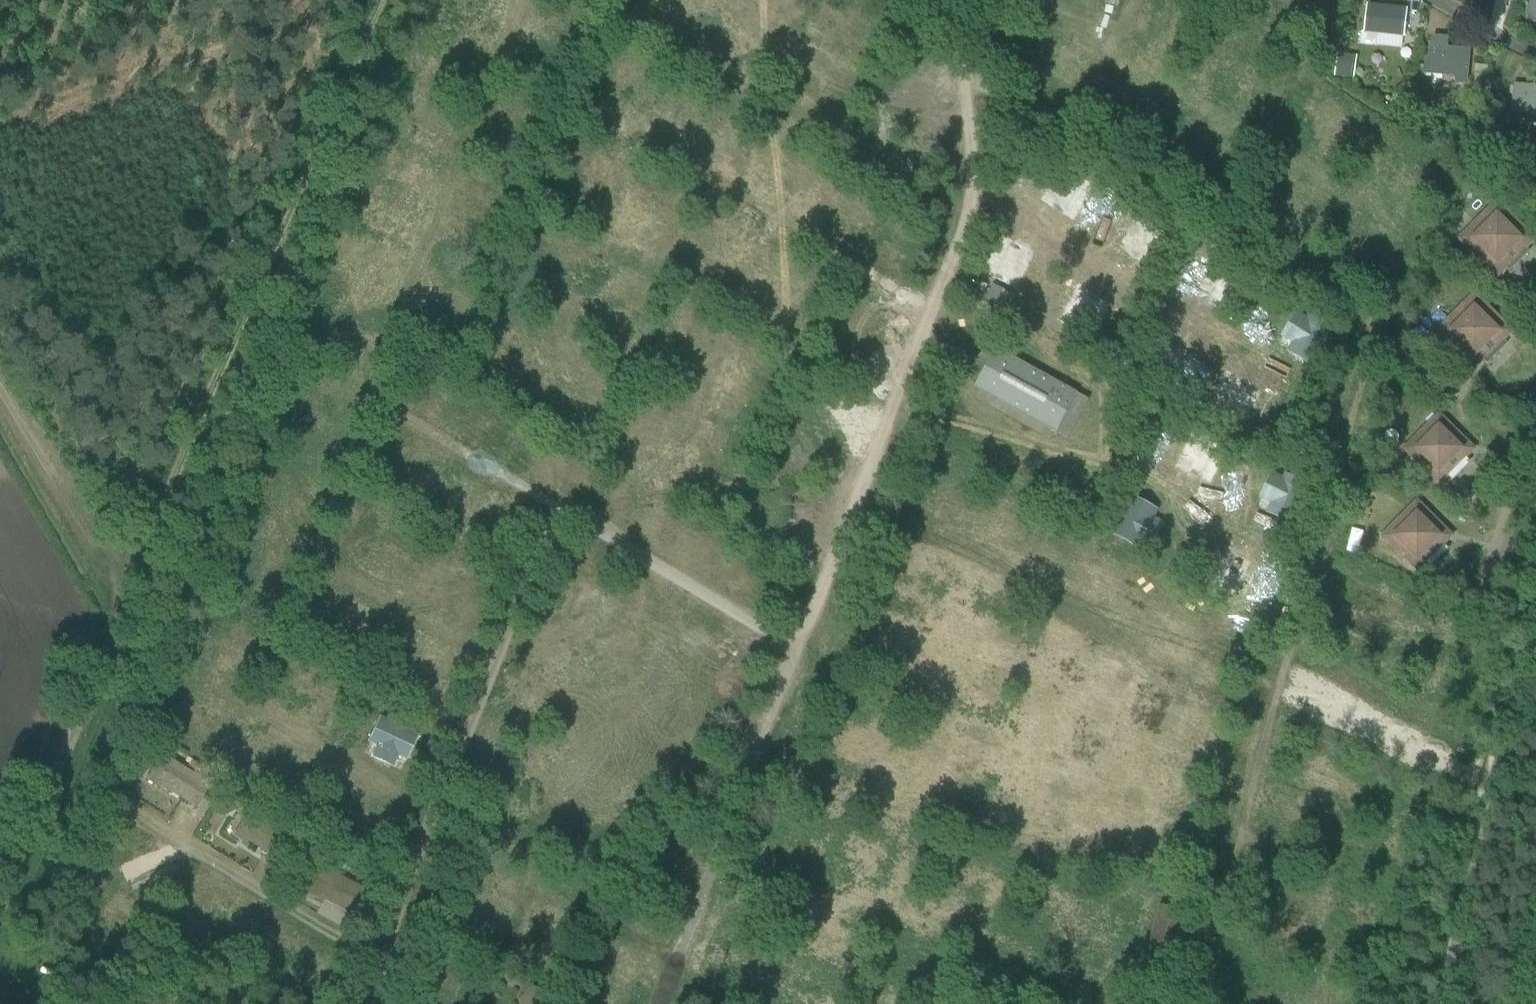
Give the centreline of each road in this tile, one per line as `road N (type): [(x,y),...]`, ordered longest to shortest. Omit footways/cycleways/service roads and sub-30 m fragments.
road 1 (unclassified): [(1192,1003),(1370,342),(1370,316),(1359,298),(965,56)]
road 2 (unclassified): [(565,504),(387,392),(382,352),(529,0)]
road 3 (unclassified): [(796,648),(970,194),(965,56)]
road 4 (unclassified): [(352,1003),(565,504)]
road 5 (unclassified): [(1439,1003),(1535,608)]
road 6 (unclassified): [(658,994),(796,648)]
road 7 (track): [(0,378),(142,624)]
road 8 (unclassified): [(796,648),(565,504)]

